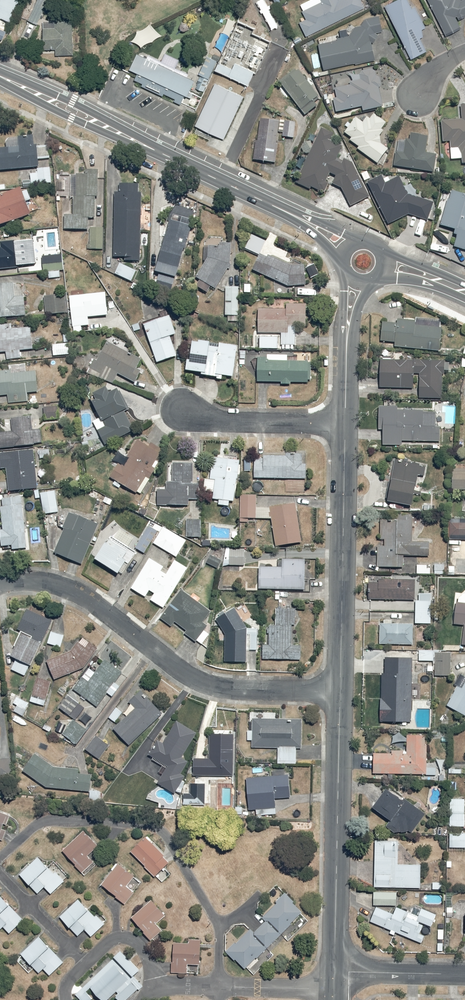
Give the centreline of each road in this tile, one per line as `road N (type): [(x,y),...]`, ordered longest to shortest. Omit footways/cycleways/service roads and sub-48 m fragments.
road 1 (residential): [(0,580),(68,588),(168,663),(214,687),(341,691)]
road 2 (tertiary): [(341,691),(334,971)]
road 3 (tertiary): [(346,425),(341,691)]
road 4 (secondary): [(0,73),(72,102),(174,160)]
road 5 (secondary): [(174,160),(347,249)]
road 6 (secondary): [(174,160),(0,78)]
road 7 (residential): [(183,411),(213,422),(346,425)]
road 8 (tertiary): [(354,281),(346,425)]
road 9 (residential): [(334,971),(464,974)]

